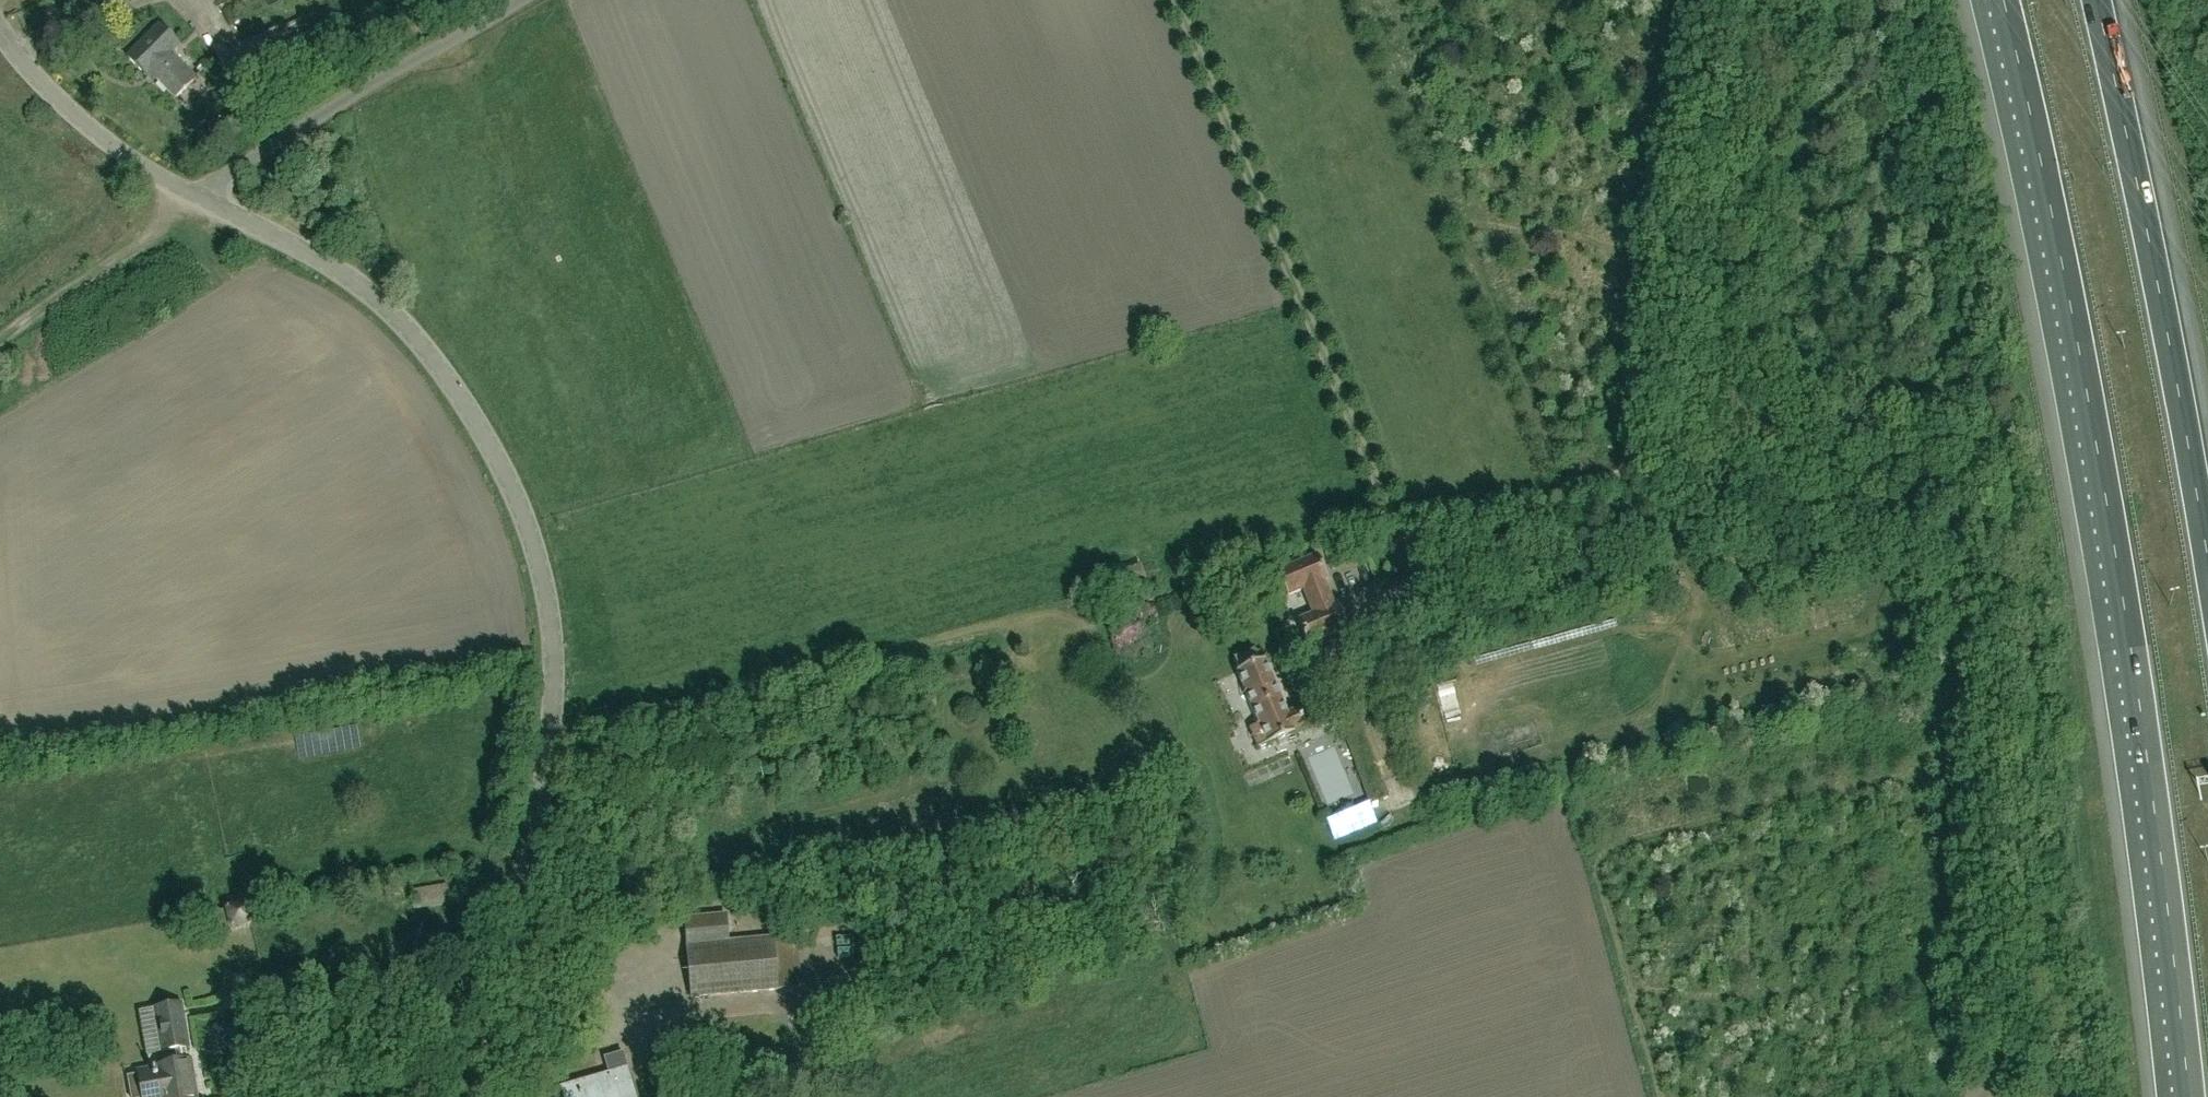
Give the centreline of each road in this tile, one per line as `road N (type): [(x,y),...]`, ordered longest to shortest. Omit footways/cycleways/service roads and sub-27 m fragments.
road 1 (motorway): [(2003,0),(2105,490),(2188,1096)]
road 2 (unclassified): [(463,1096),(507,955),(549,747),(554,679),(534,548),(486,440),(392,314),(326,265),(195,195)]
road 3 (motorway): [(2207,561),(2097,0)]
road 4 (residential): [(195,195),(344,99),(521,0)]
road 5 (unclassified): [(195,195),(106,143),(0,35)]
road 6 (track): [(0,349),(176,219),(195,195)]

